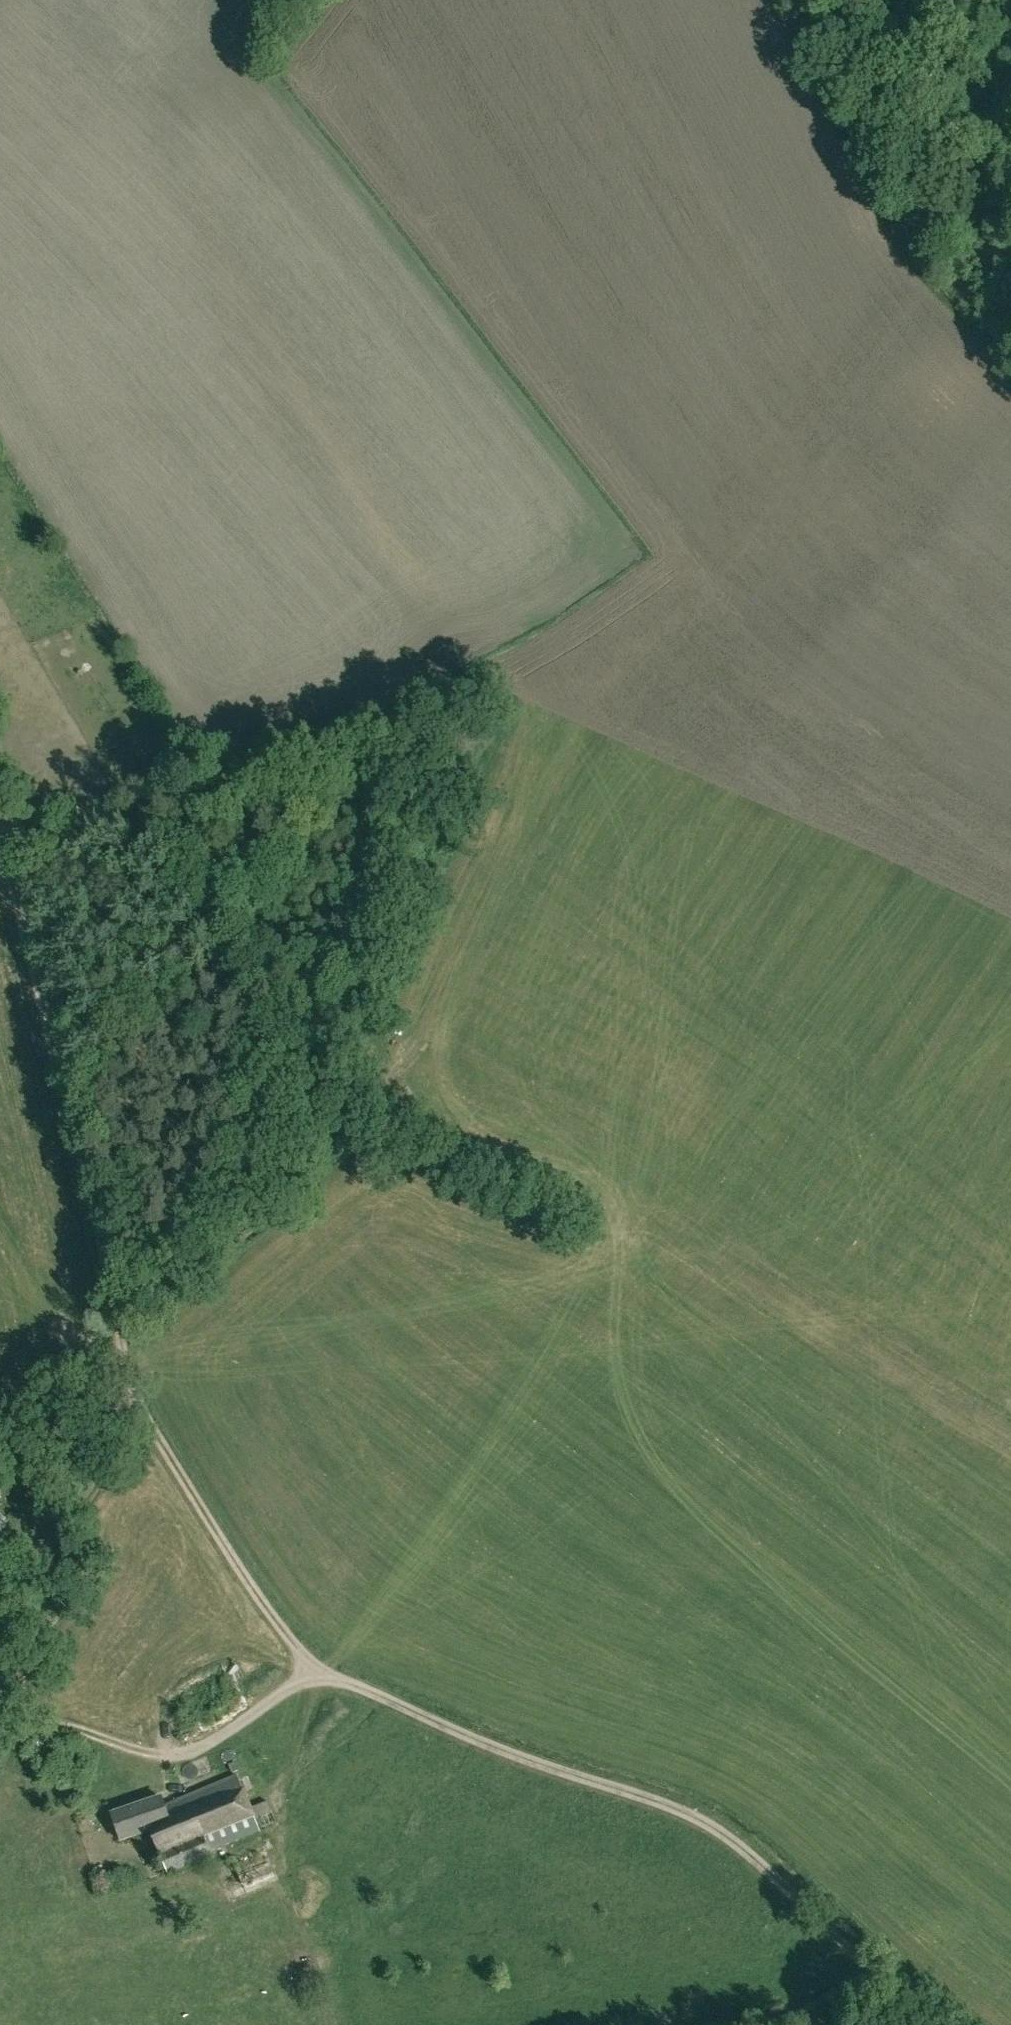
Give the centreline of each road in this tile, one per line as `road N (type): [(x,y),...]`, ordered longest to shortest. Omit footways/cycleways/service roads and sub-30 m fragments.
road 1 (track): [(0,844),(142,1391),(210,1519),(283,1629),(338,1678),(721,1832),(931,2024)]

